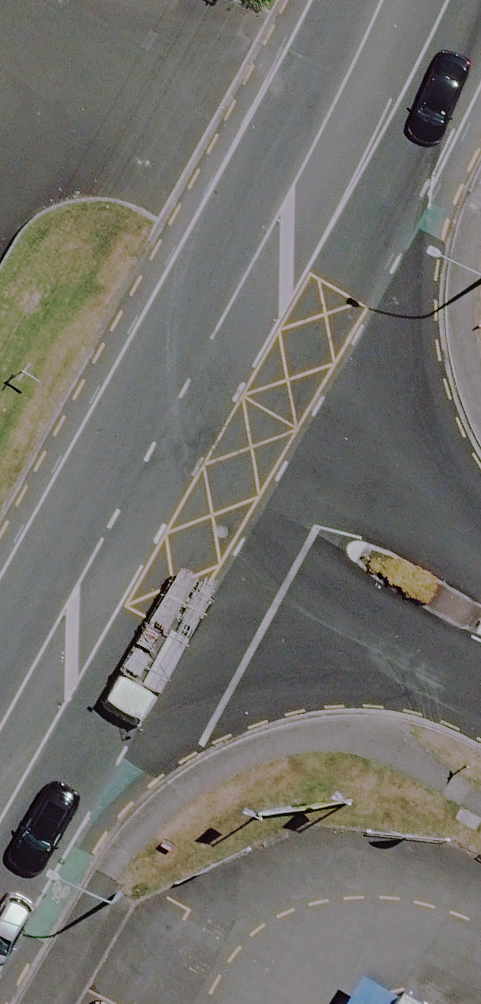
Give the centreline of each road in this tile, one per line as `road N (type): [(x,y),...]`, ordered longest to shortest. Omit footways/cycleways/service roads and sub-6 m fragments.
road 1 (tertiary): [(411,0),(332,175),(186,445)]
road 2 (tertiary): [(186,445),(0,775)]
road 3 (residential): [(480,622),(186,445)]

